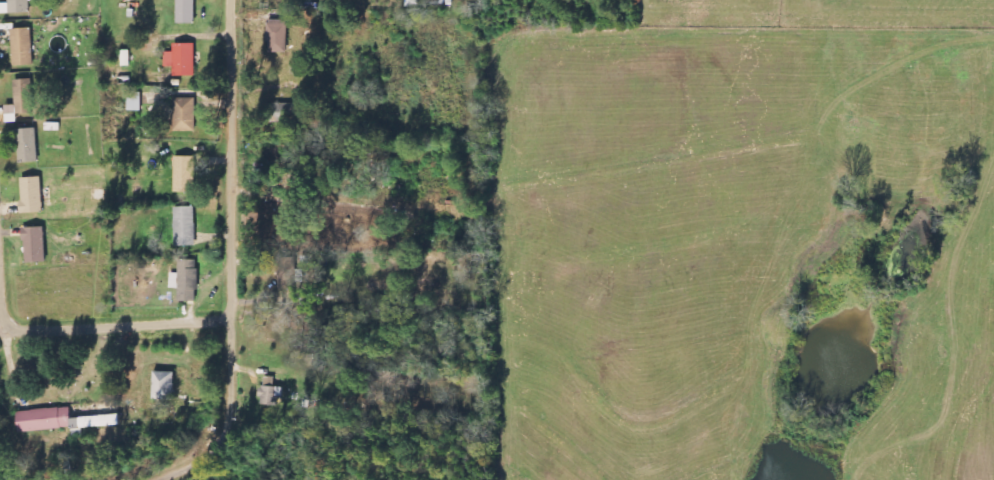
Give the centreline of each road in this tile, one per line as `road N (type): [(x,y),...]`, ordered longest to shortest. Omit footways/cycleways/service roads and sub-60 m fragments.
road 1 (residential): [(232,317),(231,0)]
road 2 (residential): [(232,317),(20,331),(6,320),(0,292)]
road 3 (residential): [(163,479),(225,434),(232,317)]

